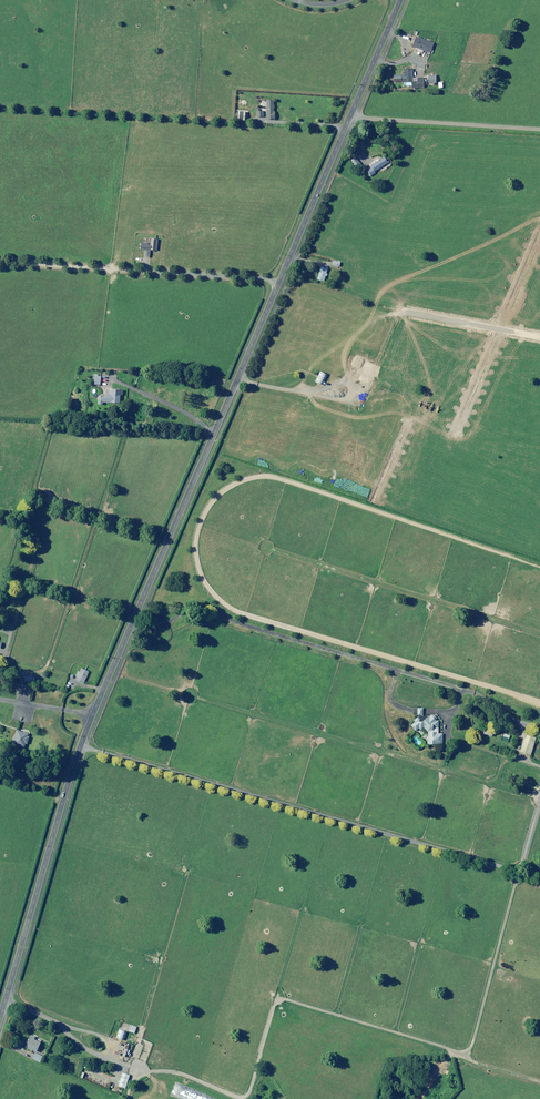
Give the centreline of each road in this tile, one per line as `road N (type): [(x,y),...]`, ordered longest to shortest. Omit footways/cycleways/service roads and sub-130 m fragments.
road 1 (tertiary): [(0,1020),(80,746),(401,0)]
road 2 (track): [(539,878),(80,746)]
road 3 (track): [(539,337),(401,311),(371,383),(350,386)]

